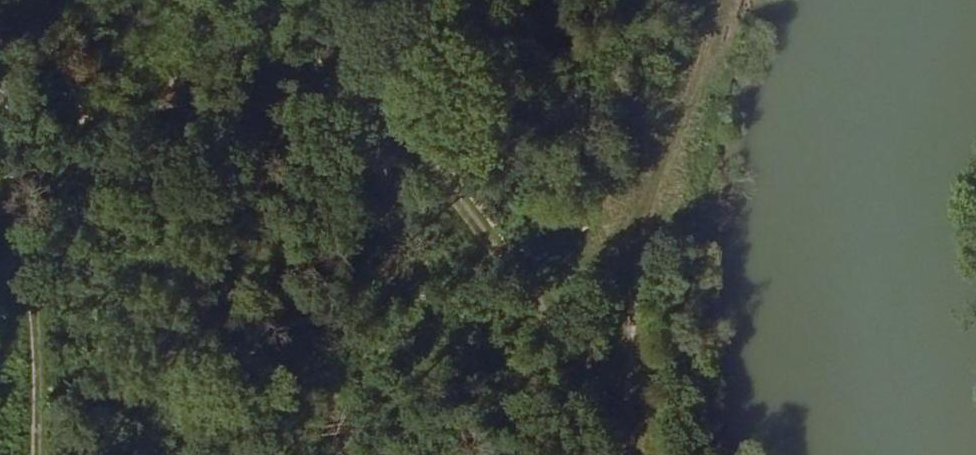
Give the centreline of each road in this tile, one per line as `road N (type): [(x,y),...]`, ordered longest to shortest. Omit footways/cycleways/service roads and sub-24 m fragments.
road 1 (track): [(634,424),(347,0)]
road 2 (track): [(719,0),(718,26),(680,85),(645,205),(630,386),(634,454)]
road 3 (track): [(0,158),(23,454)]
road 4 (track): [(645,205),(634,223),(568,262),(521,261)]

